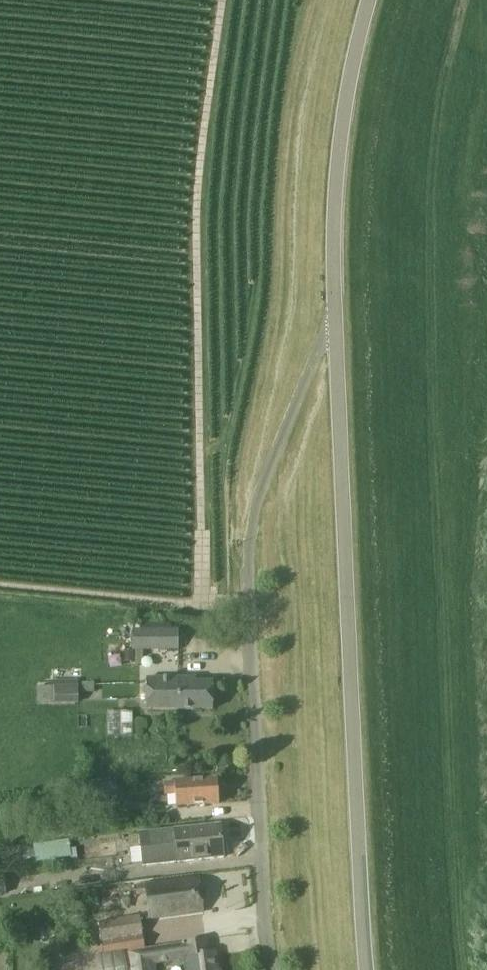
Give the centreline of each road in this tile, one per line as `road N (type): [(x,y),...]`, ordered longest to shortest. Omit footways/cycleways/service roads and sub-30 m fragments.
road 1 (track): [(475,0),(426,273),(459,846),(474,969)]
road 2 (track): [(229,0),(194,212),(211,600),(0,588)]
road 3 (unclassified): [(273,969),(248,575),(252,528),(334,322)]
road 4 (tertiary): [(368,969),(334,322)]
road 5 (tertiary): [(334,322),(339,146),(373,0)]

